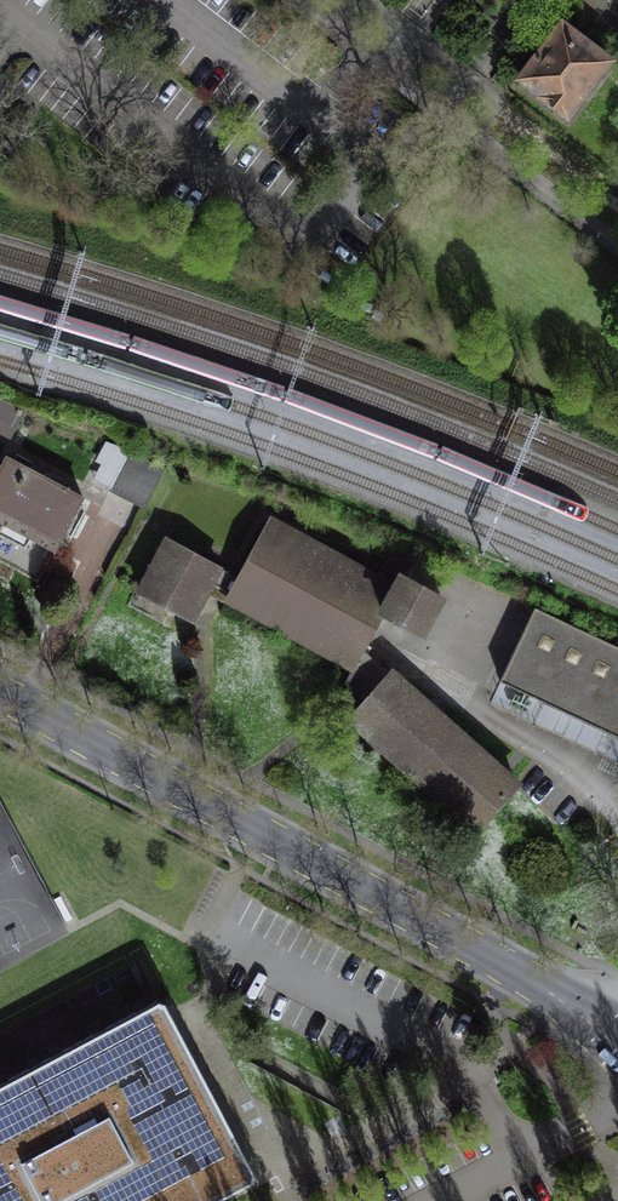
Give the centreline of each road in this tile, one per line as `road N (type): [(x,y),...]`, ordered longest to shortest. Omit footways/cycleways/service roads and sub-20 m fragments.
road 1 (primary): [(0,690),(521,974),(617,1038)]

